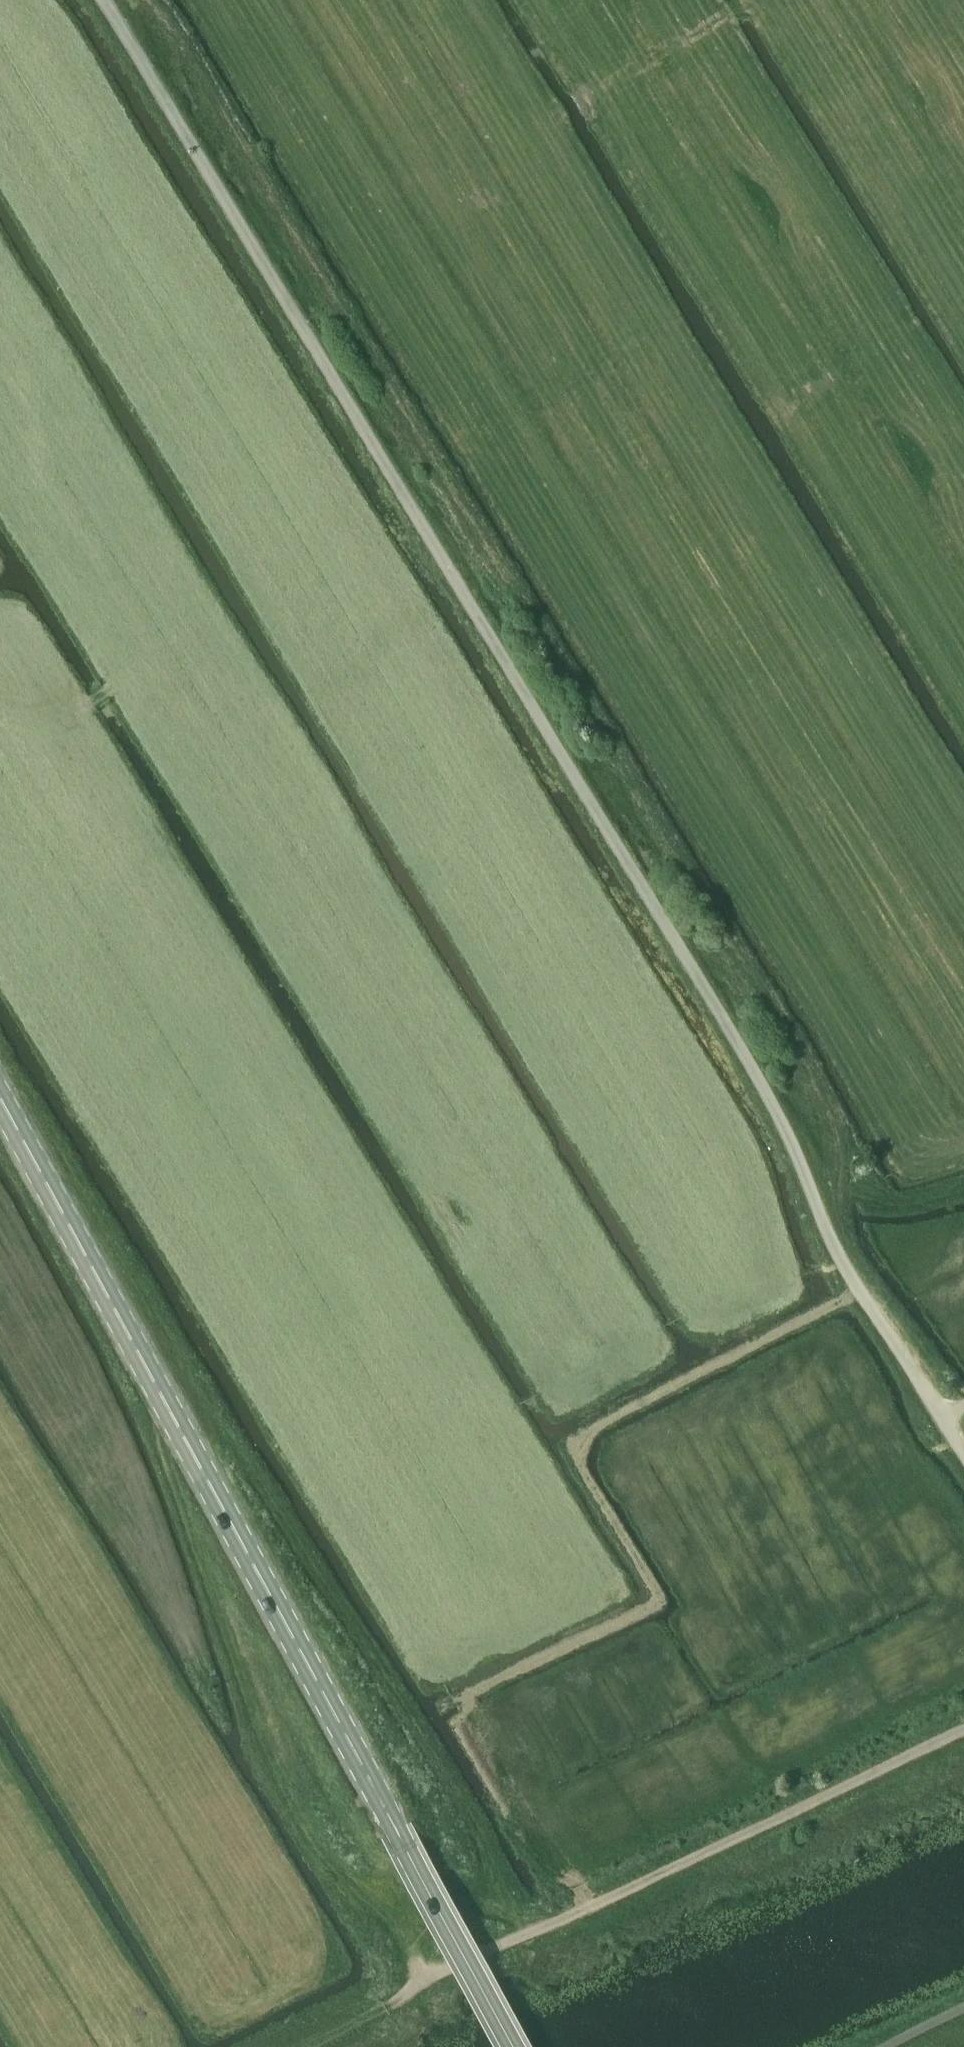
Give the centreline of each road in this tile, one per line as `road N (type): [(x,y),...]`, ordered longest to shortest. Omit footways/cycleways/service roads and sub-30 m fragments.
road 1 (unclassified): [(963,1453),(844,1266),(772,1102),(104,0)]
road 2 (secondary): [(516,2046),(0,1093)]
road 3 (track): [(385,2009),(432,1977),(963,1731)]

